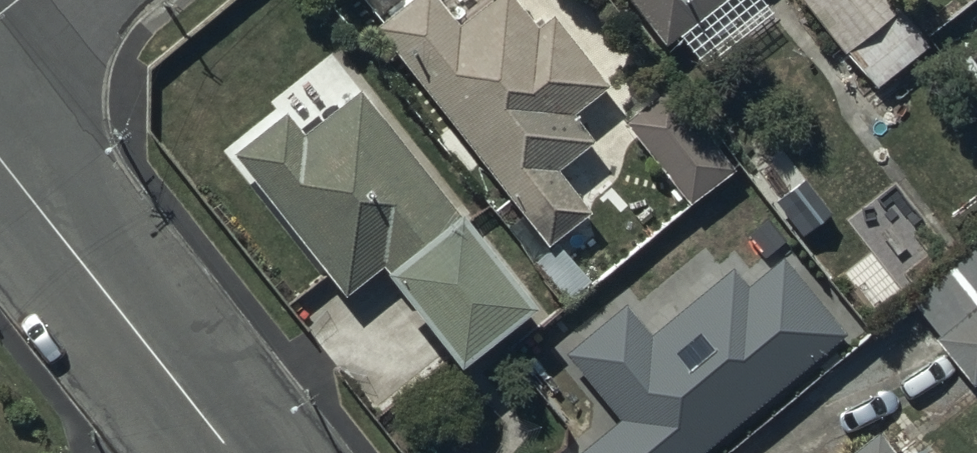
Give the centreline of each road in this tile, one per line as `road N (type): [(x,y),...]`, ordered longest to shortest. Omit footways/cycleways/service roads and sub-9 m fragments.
road 1 (residential): [(0,160),(232,452)]

